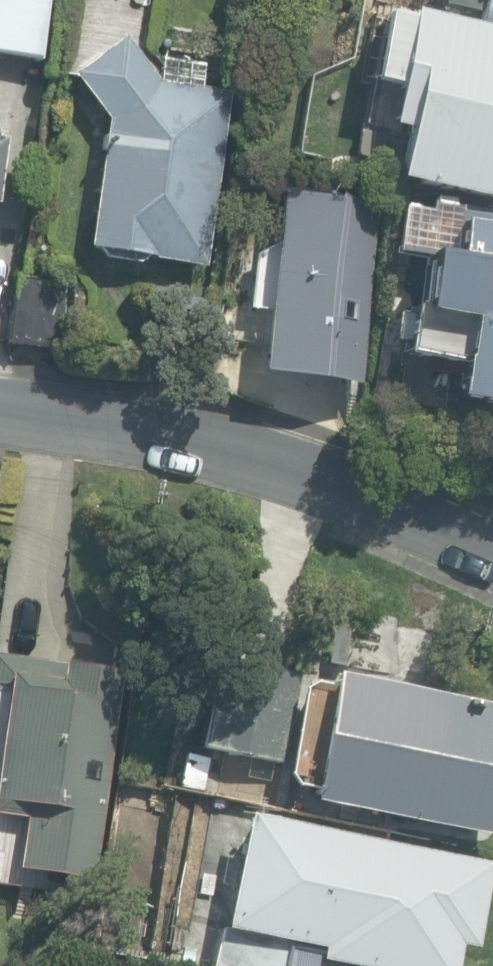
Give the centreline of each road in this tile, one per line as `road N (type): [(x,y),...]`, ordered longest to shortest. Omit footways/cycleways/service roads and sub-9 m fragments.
road 1 (residential): [(0,407),(227,439),(309,461),(492,546)]

